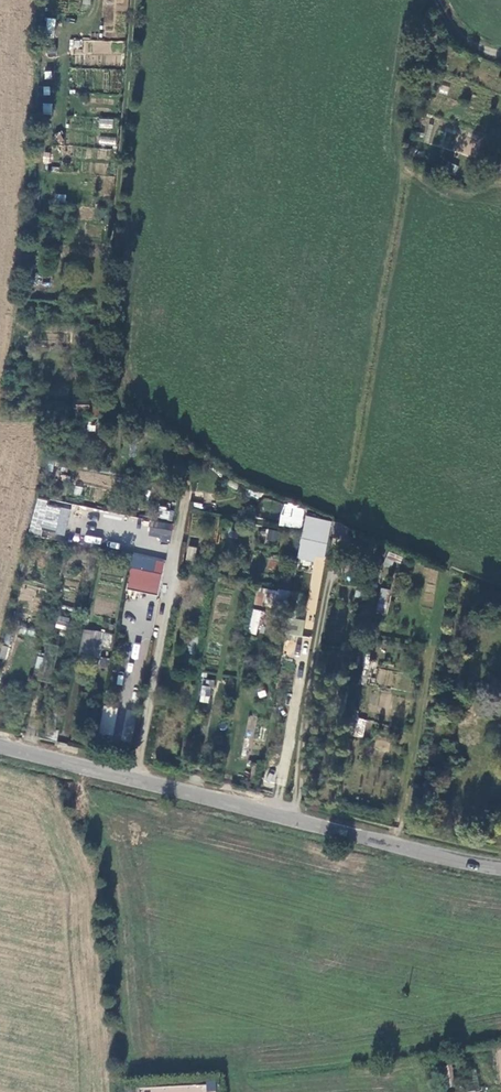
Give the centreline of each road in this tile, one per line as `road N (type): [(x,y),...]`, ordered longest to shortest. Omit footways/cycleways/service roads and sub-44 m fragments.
road 1 (tertiary): [(0,746),(500,865)]
road 2 (track): [(132,0),(108,316)]

